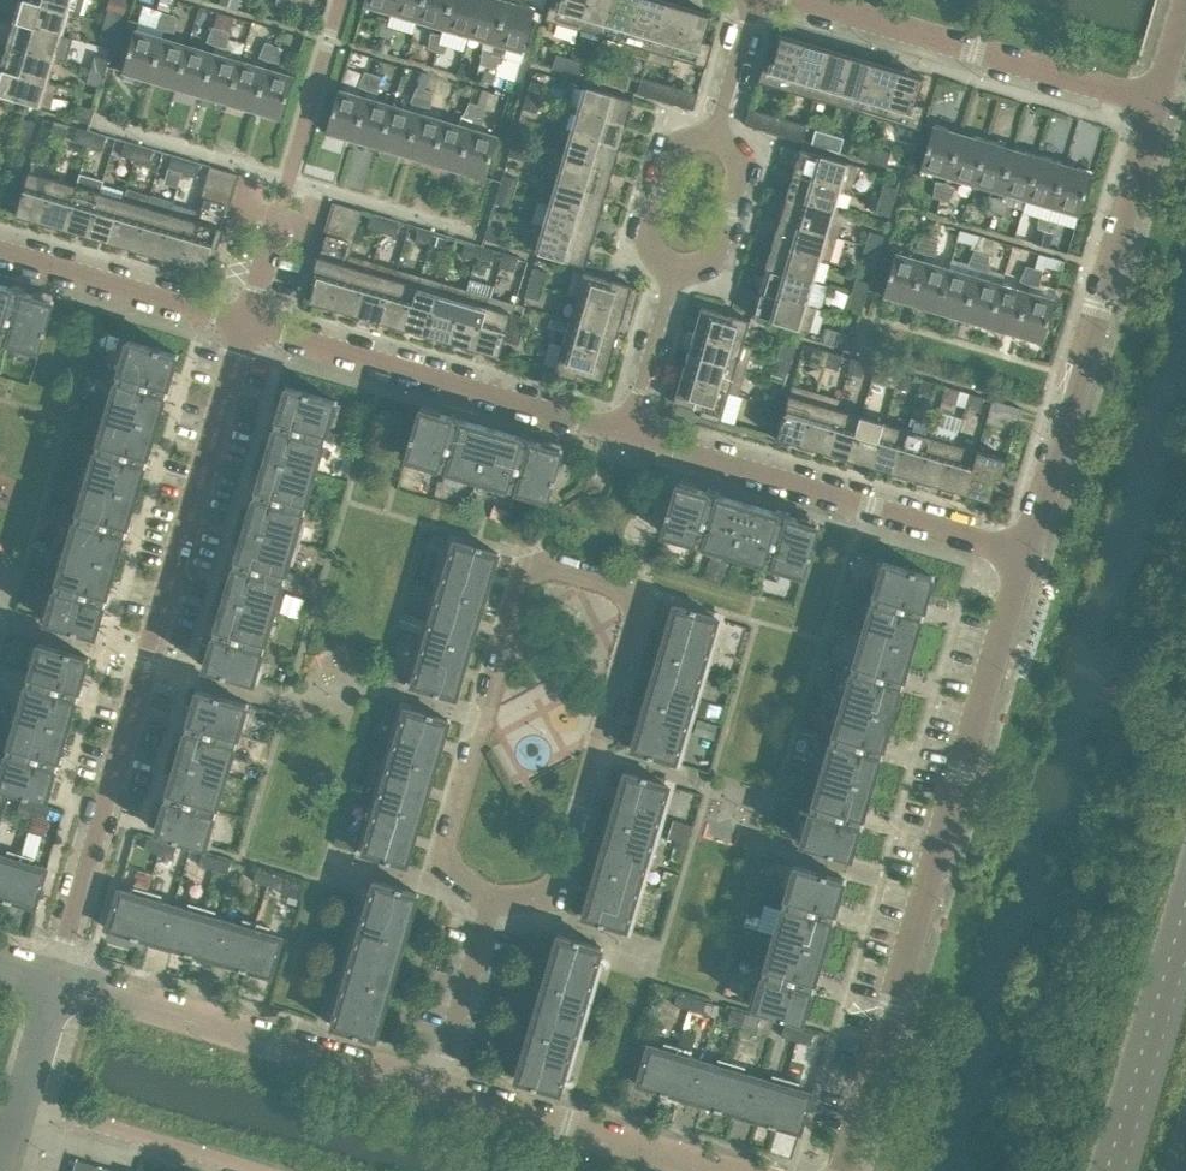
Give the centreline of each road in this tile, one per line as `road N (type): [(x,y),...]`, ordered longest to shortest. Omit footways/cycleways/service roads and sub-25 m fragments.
road 1 (residential): [(53,977),(247,320)]
road 2 (residential): [(837,1170),(1026,550)]
road 3 (residential): [(631,613),(624,592),(545,568),(522,581),(443,857),(485,900)]
road 4 (residential): [(1026,550),(1155,107)]
road 5 (residential): [(1026,550),(621,434)]
road 6 (residential): [(437,1089),(53,977)]
road 7 (residential): [(621,434),(247,320)]
road 8 (residential): [(1155,107),(808,0)]
road 9 (residential): [(485,900),(550,895),(631,613)]
road 10 (residential): [(718,1170),(437,1089)]
road 11 (residential): [(247,320),(0,248)]
road 12 (residential): [(264,1170),(18,1102)]
road 13 (primary): [(1185,942),(1121,1170)]
road 14 (residential): [(437,1089),(485,900)]
road 15 (residential): [(672,275),(710,260),(719,247),(738,176),(715,130)]
road 16 (residential): [(715,130),(673,151),(660,191),(651,244),(672,275)]
road 17 (residential): [(672,275),(621,434)]
road 18 (residential): [(753,0),(715,130)]
road 19 (tertiary): [(18,1102),(53,977)]
road 20 (residential): [(247,320),(281,200)]

